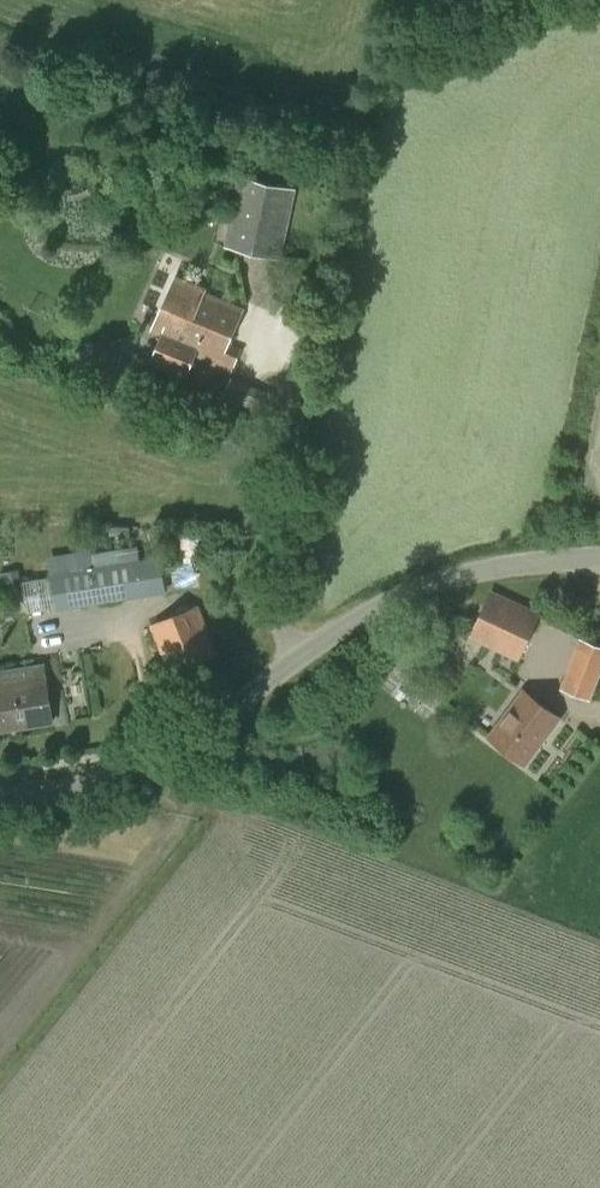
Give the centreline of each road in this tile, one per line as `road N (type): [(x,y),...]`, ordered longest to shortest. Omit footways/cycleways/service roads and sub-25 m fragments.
road 1 (unclassified): [(0,770),(75,761),(161,733),(407,591),(489,569),(599,558)]

